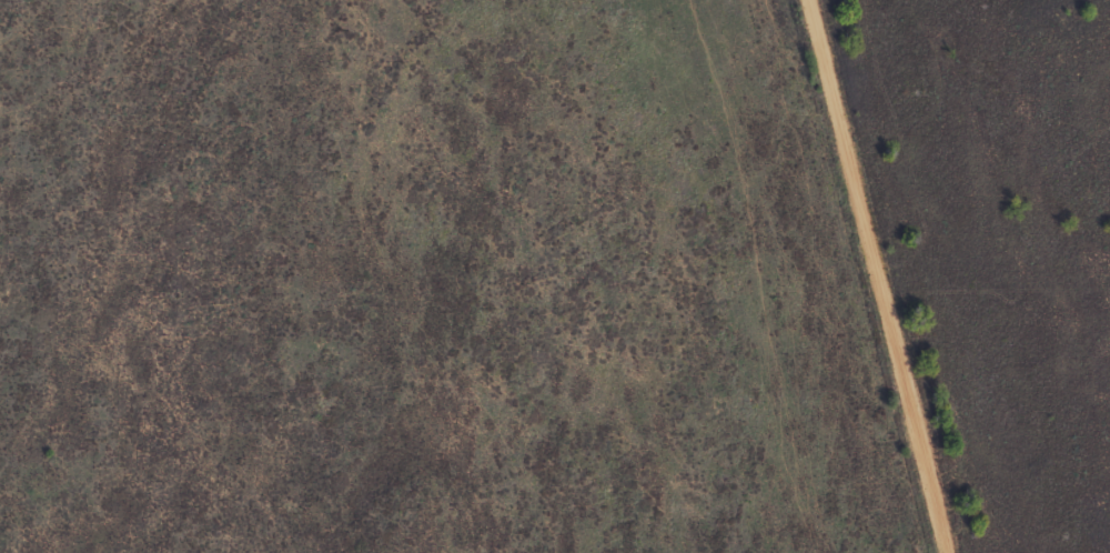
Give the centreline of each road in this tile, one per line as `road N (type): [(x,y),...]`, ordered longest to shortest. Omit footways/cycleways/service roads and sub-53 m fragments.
road 1 (residential): [(943,552),(807,0)]

